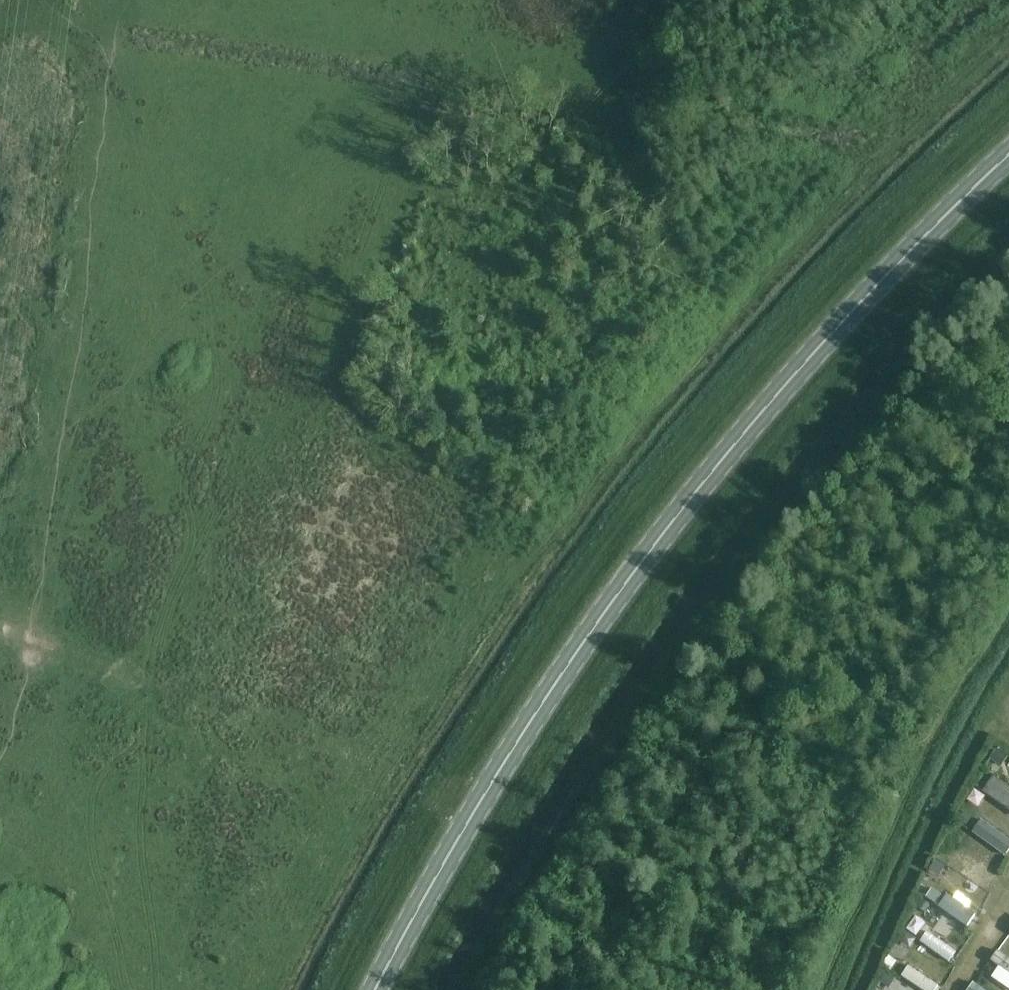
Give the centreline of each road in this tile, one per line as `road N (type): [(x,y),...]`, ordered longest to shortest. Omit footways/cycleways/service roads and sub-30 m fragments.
road 1 (primary): [(380,989),(422,902),(595,621),(856,306),(1008,153)]

